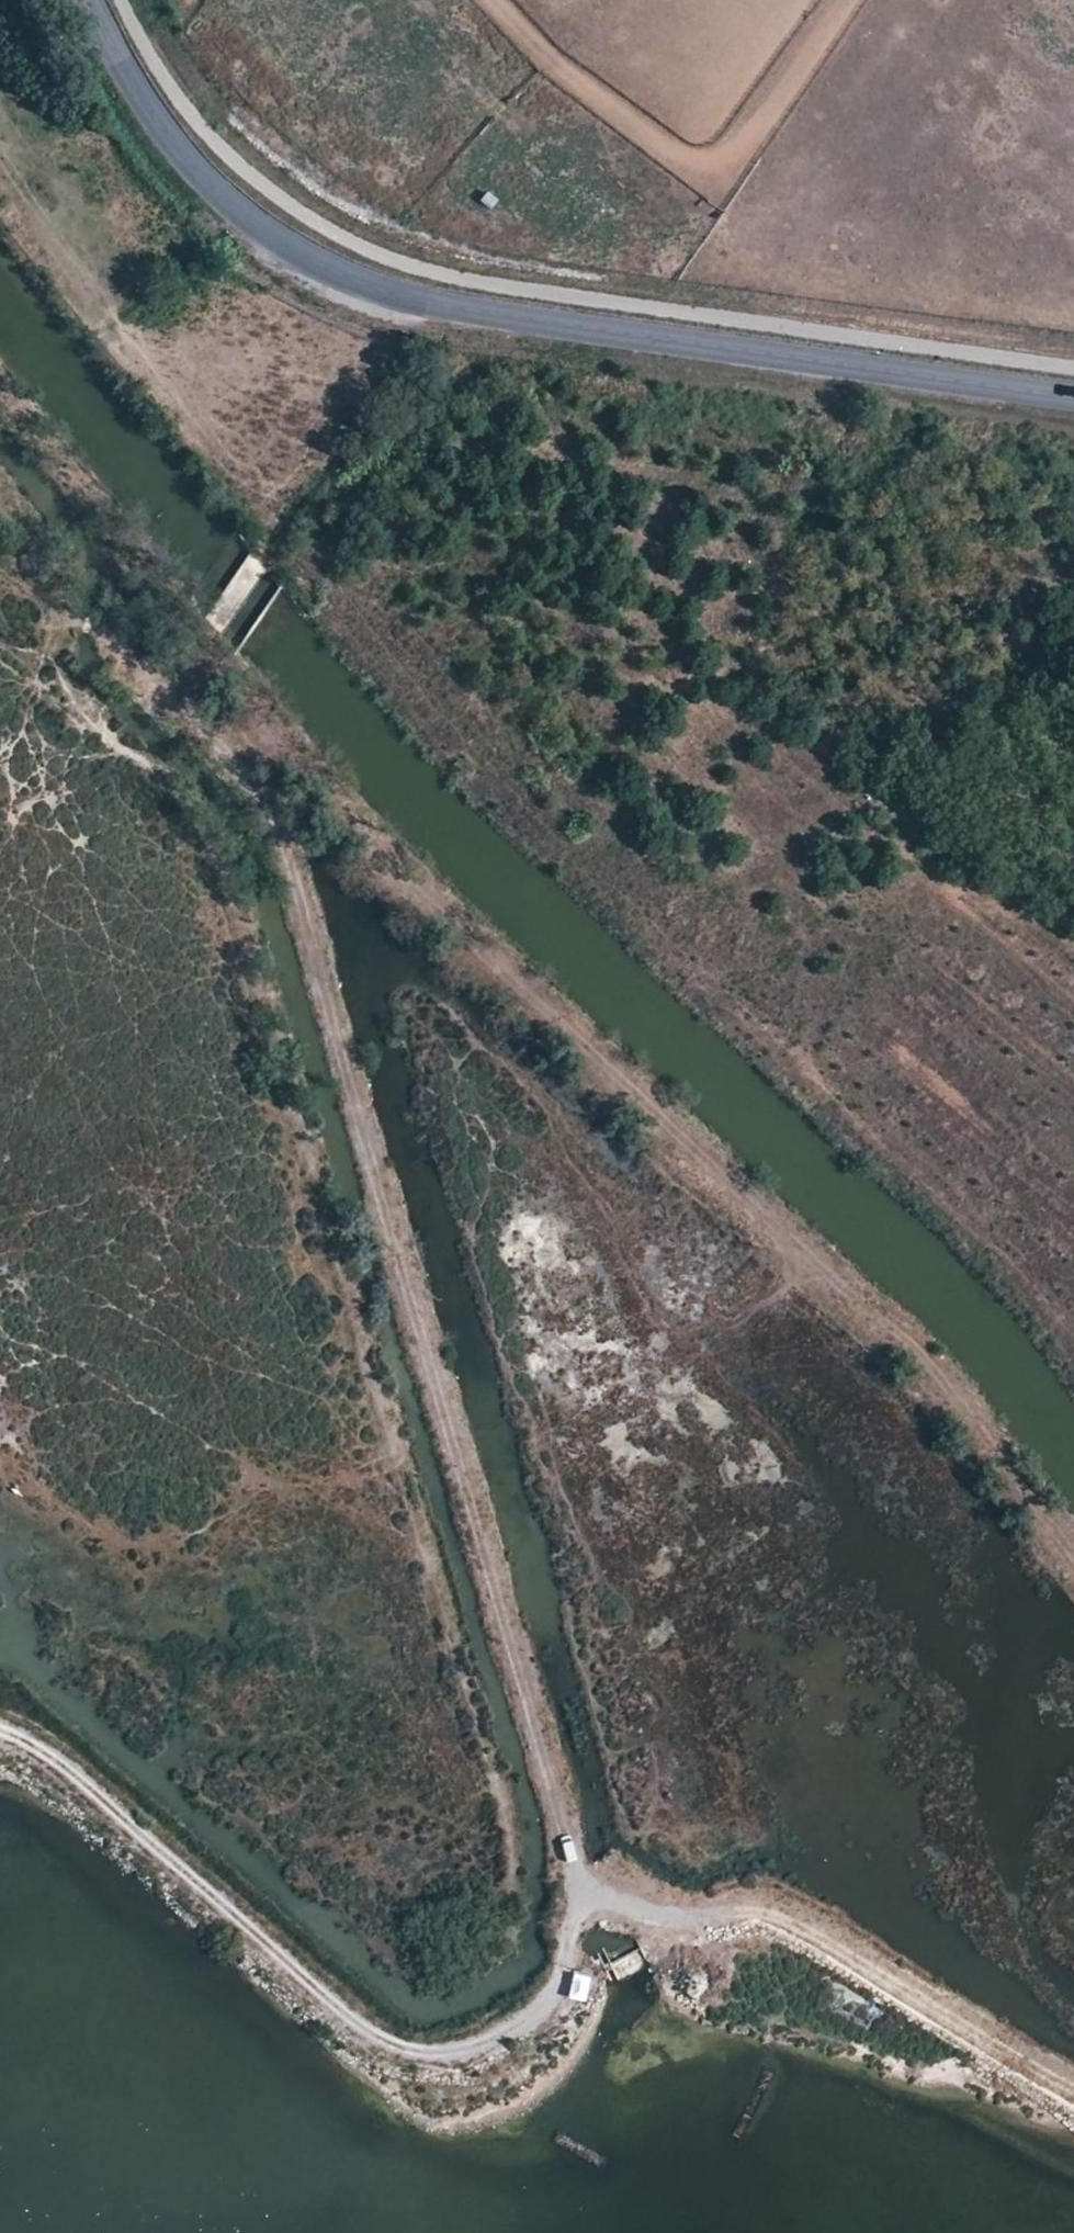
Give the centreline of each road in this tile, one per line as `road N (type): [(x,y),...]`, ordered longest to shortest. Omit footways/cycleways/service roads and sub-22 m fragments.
road 1 (track): [(0,1742),(46,1761),(362,2027),(454,2060),(530,2021),(563,1973),(577,1871),(276,845),(237,768),(181,706),(175,678),(288,523)]
road 2 (tertiary): [(97,0),(133,79),(215,185),(291,251),(372,289),(1073,394)]

